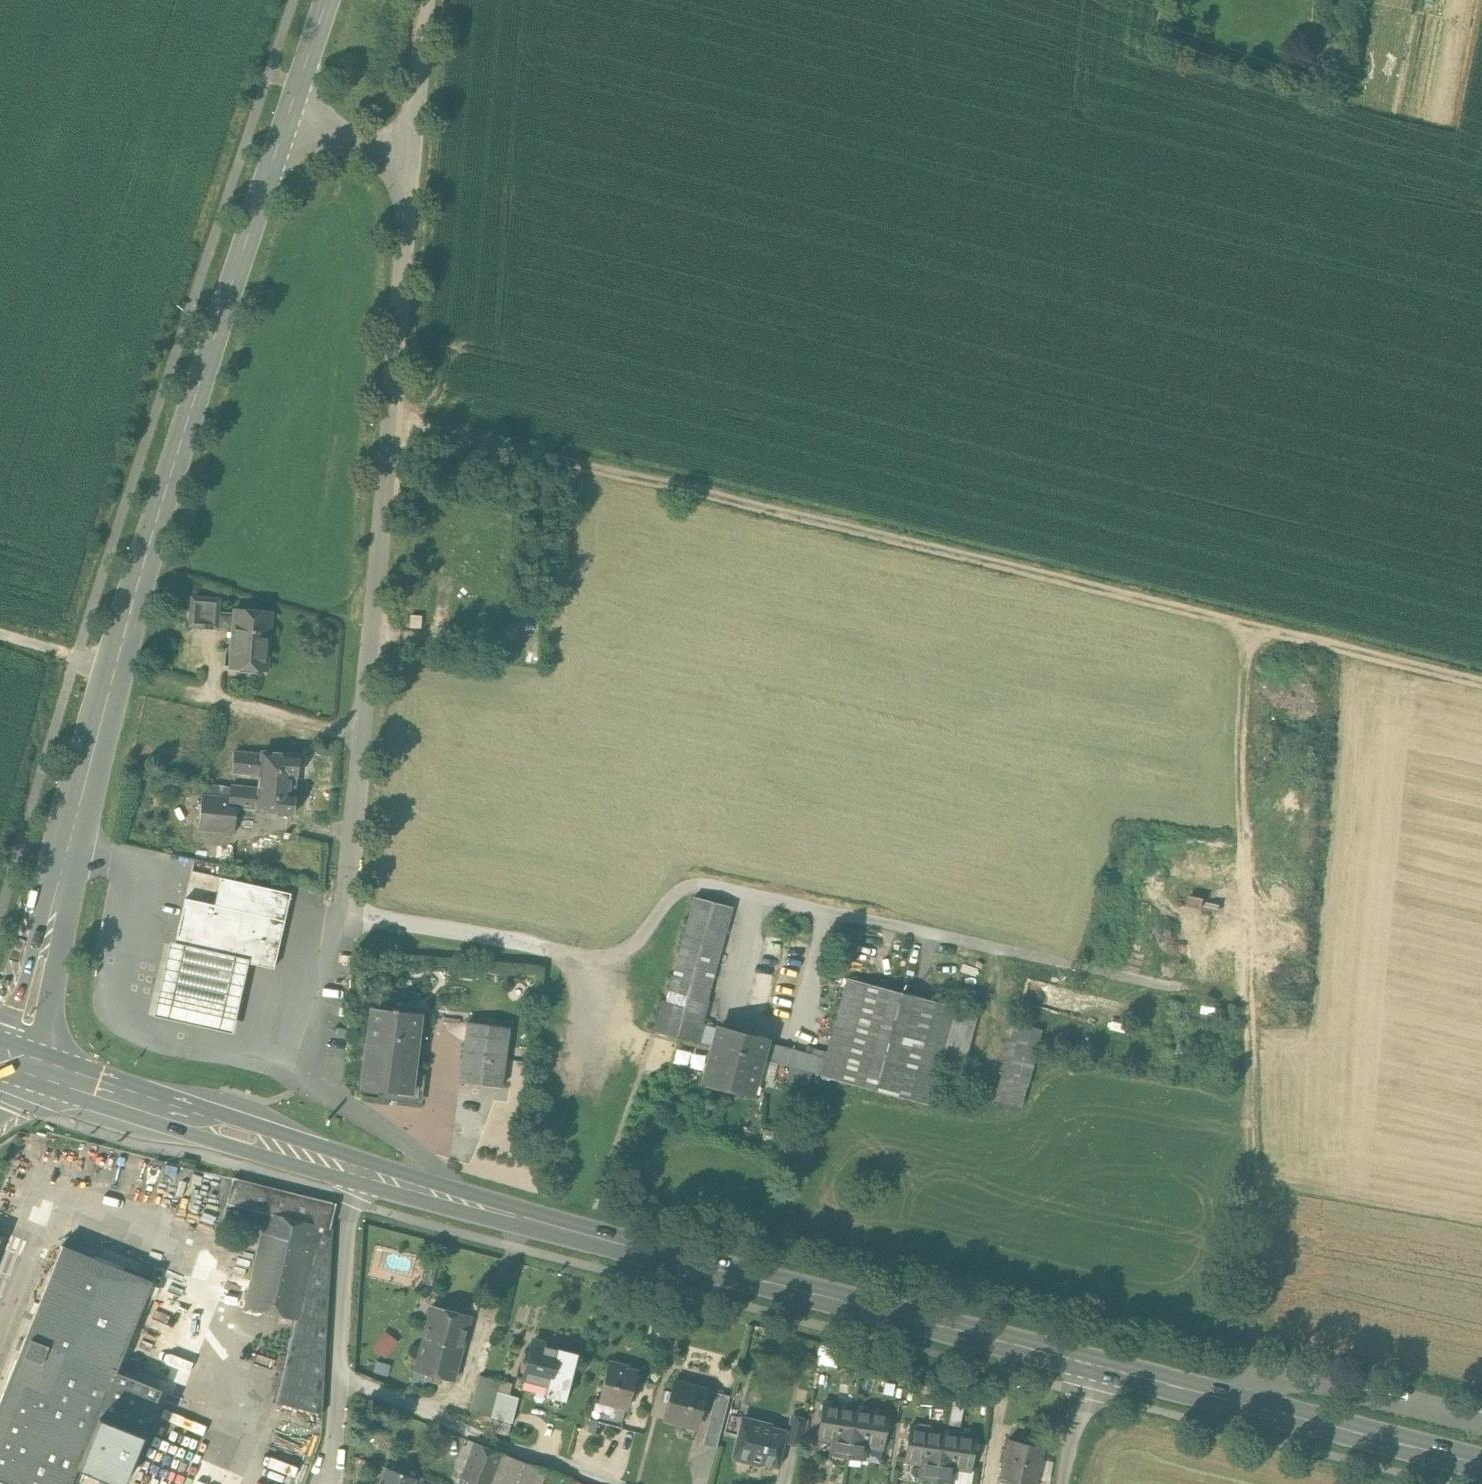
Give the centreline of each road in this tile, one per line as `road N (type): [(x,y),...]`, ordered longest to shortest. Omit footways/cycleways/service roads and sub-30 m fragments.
road 1 (primary): [(351,1168),(1481,1463)]
road 2 (track): [(393,420),(1481,682)]
road 3 (tertiary): [(13,1058),(153,528),(289,117)]
road 4 (unclassified): [(347,912),(417,164)]
road 5 (track): [(1248,1000),(1238,623)]
road 6 (track): [(1248,1000),(1262,1366)]
road 7 (primary): [(13,1058),(351,1168)]
road 8 (residential): [(342,1380),(612,1483)]
road 9 (residential): [(351,1168),(342,1380)]
road 10 (unclassified): [(417,164),(428,0)]
road 11 (unclassified): [(417,164),(289,117)]
road 12 (tertiary): [(289,117),(327,0)]

